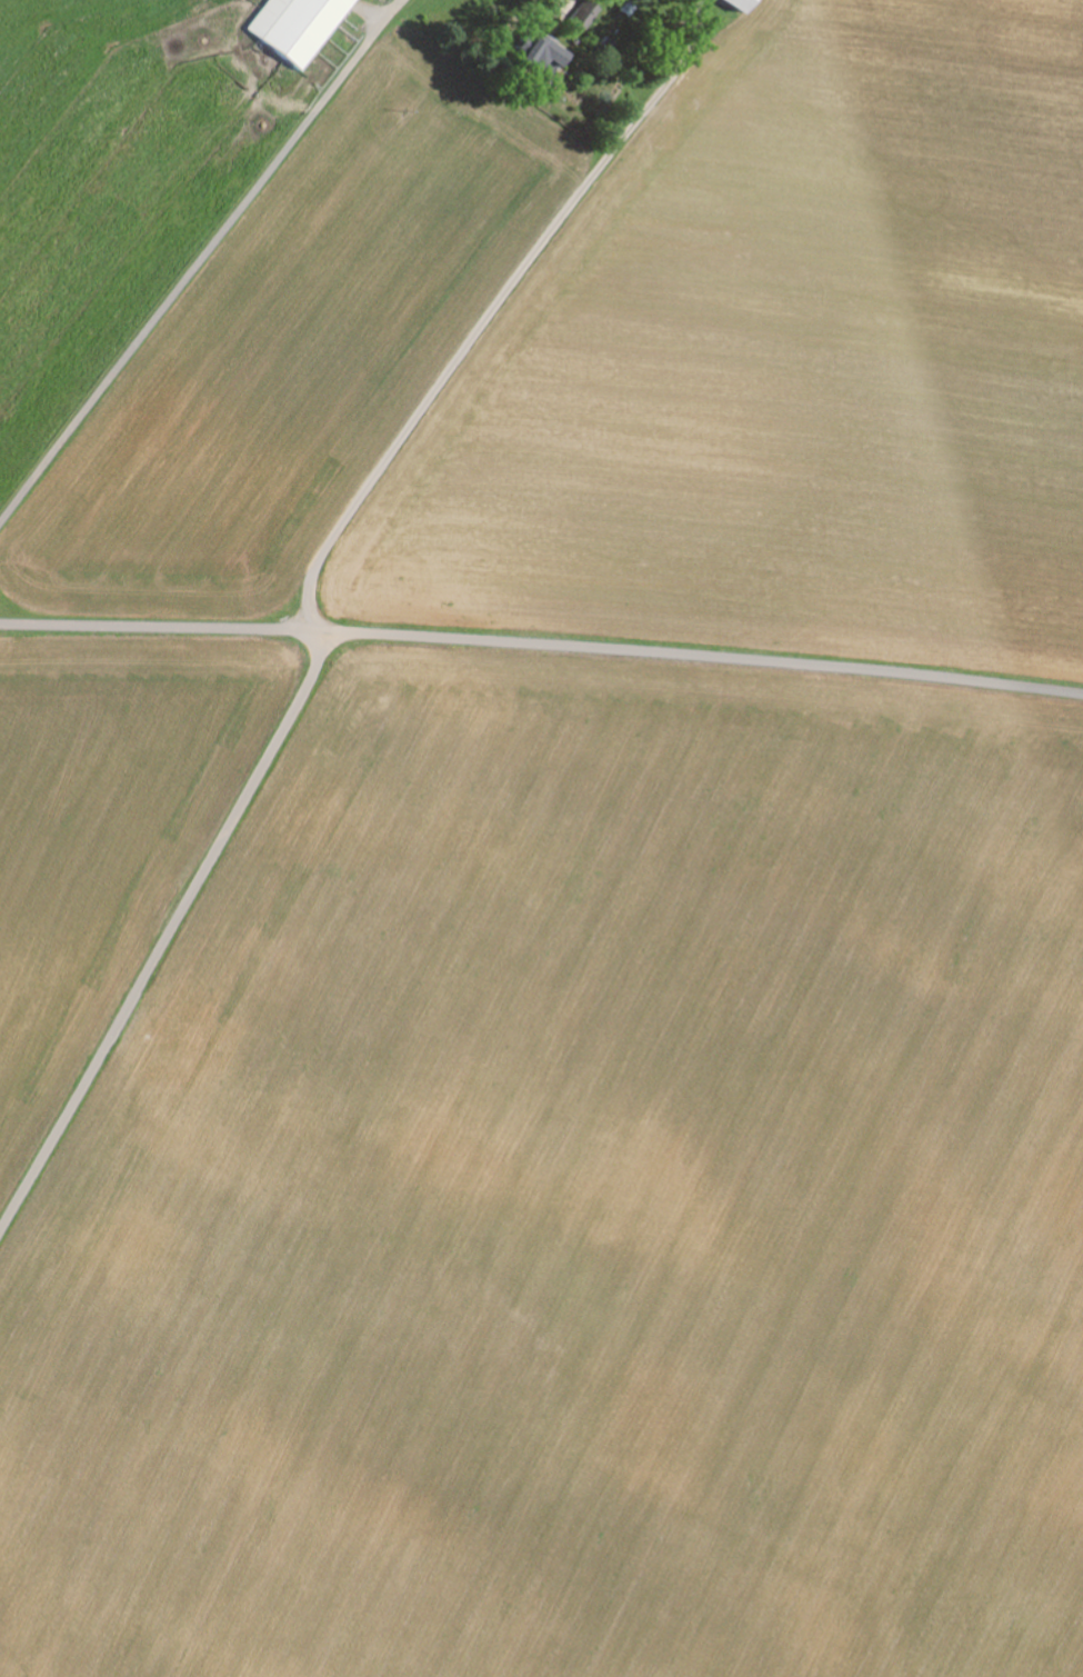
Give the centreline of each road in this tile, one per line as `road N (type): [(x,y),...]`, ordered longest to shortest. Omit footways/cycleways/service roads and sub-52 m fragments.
road 1 (residential): [(1082,694),(543,645),(0,625)]
road 2 (residential): [(0,1230),(247,800),(333,632)]

